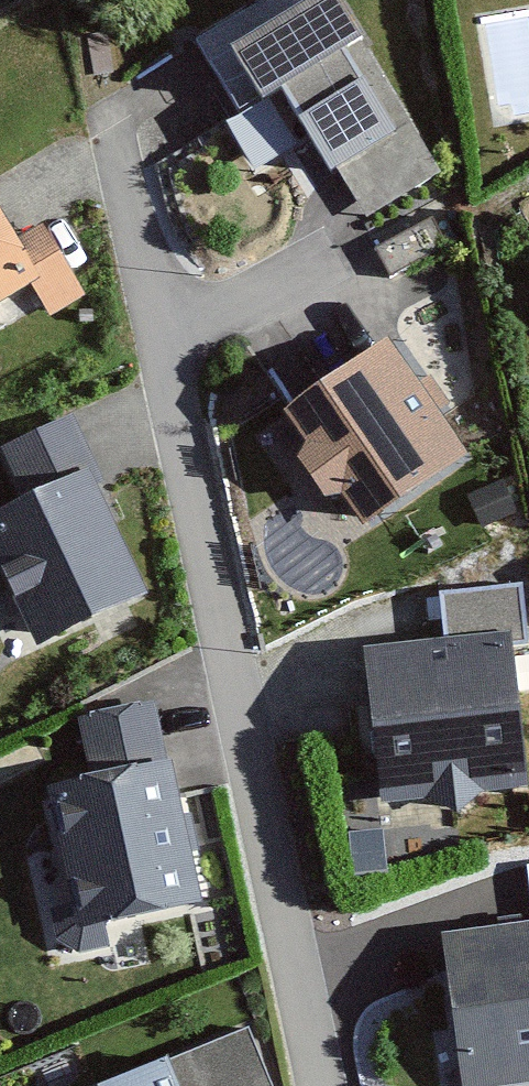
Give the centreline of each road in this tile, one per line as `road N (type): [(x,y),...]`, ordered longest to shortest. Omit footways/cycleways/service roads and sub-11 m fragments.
road 1 (residential): [(124,177),(323,1085)]

